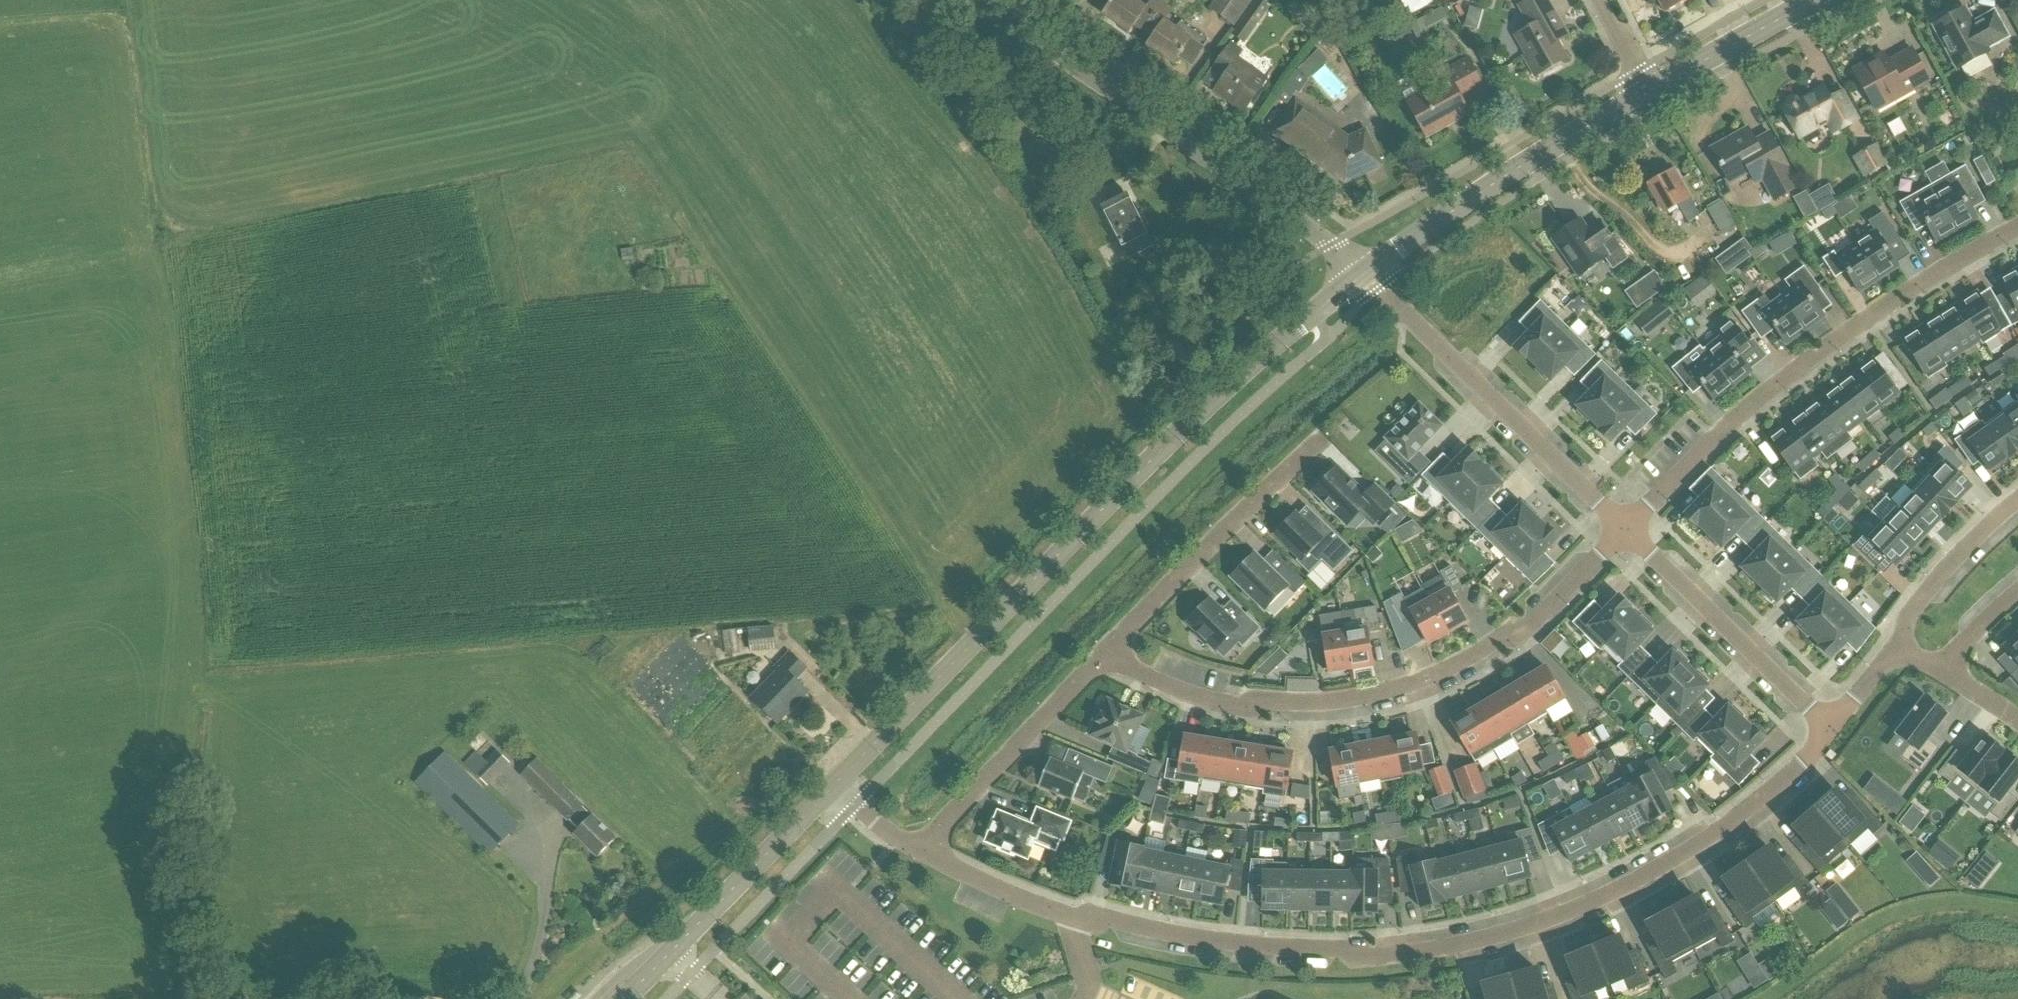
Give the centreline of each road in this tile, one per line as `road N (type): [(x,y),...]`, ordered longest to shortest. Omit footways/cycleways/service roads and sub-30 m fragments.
road 1 (residential): [(918,851),(1072,916),(1267,948),(1380,953),(1524,929),(1636,883),(1715,841),(1783,785),(1836,726)]
road 2 (secondary): [(833,786),(1152,460),(1256,360),(1363,275)]
road 3 (residential): [(1105,658),(1193,693),(1243,703),(1370,701),(1435,683),(1524,633),(1629,528)]
road 4 (residential): [(1629,528),(1790,378),(2017,230)]
road 5 (residential): [(1363,275),(990,0)]
road 6 (residential): [(1629,528),(1363,275)]
road 7 (secondary): [(1363,275),(1647,92)]
road 8 (residential): [(1317,445),(1105,658)]
road 9 (secondary): [(629,998),(833,786)]
road 10 (residential): [(1836,726),(1629,528)]
road 11 (residential): [(1105,658),(918,851)]
road 12 (secondary): [(1647,92),(1816,0)]
road 13 (residential): [(1898,645),(1925,596),(2017,502)]

